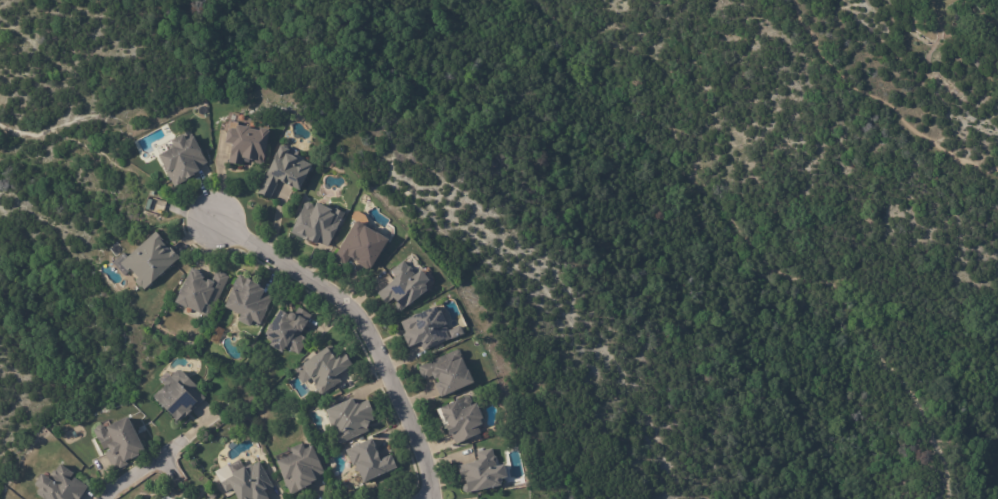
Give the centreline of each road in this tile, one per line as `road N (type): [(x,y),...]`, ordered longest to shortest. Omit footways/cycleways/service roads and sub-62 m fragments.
road 1 (residential): [(428,498),(391,385),(364,335),(204,219)]

